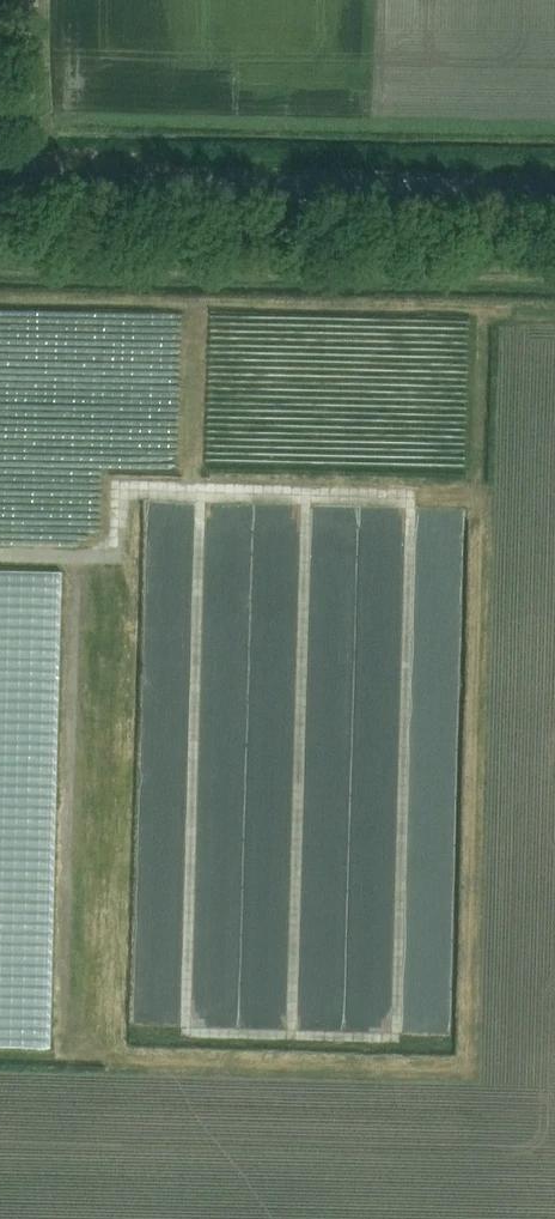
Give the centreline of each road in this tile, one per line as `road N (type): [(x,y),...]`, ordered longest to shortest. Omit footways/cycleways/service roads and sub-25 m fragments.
road 1 (tertiary): [(554,195),(26,185)]

